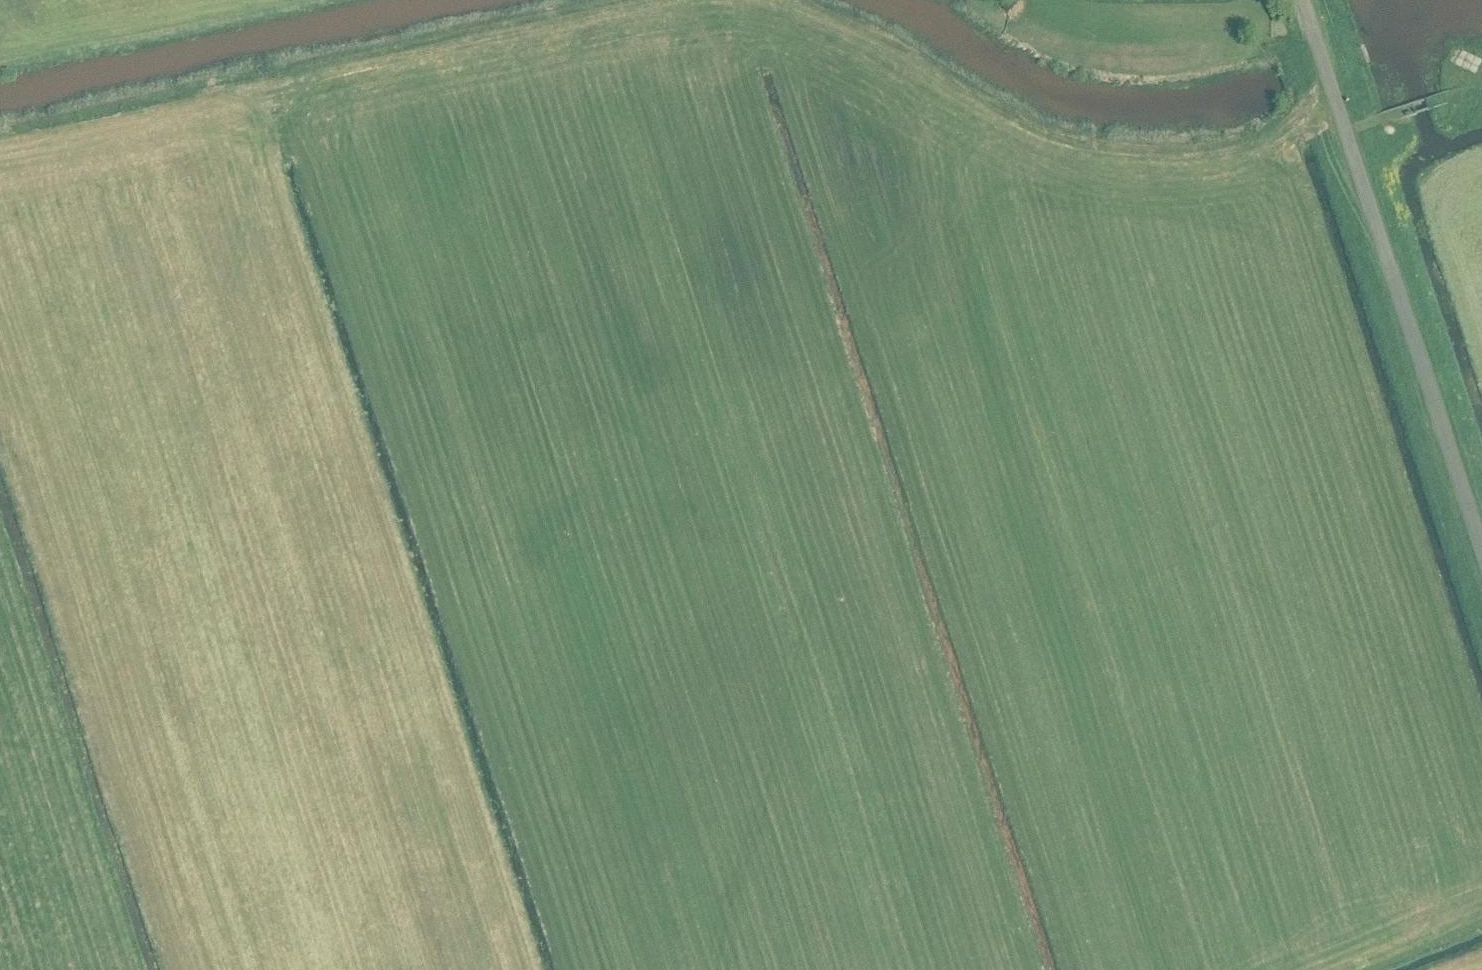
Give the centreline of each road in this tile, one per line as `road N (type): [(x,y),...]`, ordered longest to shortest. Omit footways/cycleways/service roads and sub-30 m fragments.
road 1 (unclassified): [(1481,552),(1303,0)]

